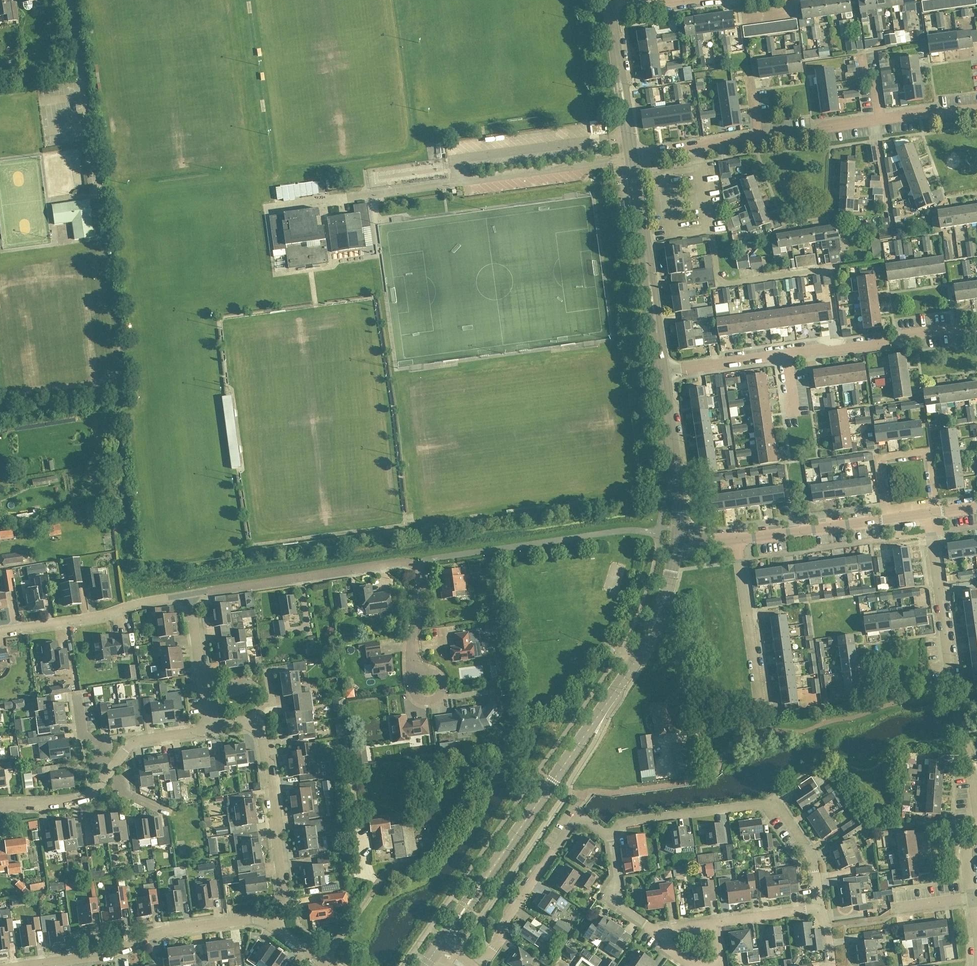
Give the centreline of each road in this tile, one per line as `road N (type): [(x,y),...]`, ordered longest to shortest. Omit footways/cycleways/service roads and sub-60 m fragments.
road 1 (tertiary): [(443,937),(651,633),(675,540)]
road 2 (unclassified): [(823,908),(809,860),(770,802),(625,820),(609,838)]
road 3 (unclassified): [(272,927),(255,919),(225,922),(154,934),(109,954),(32,960)]
road 4 (unclassified): [(191,595),(414,562)]
road 5 (tertiary): [(662,374),(632,160)]
road 6 (unclassified): [(609,838),(578,818),(484,965)]
road 7 (unclassified): [(256,724),(284,900),(272,927)]
road 8 (residential): [(783,357),(976,329)]
road 9 (unclassified): [(0,633),(191,595)]
road 10 (residential): [(756,711),(736,542)]
road 11 (residential): [(937,514),(929,456),(879,462),(888,521)]
road 12 (tertiary): [(675,540),(678,489),(662,374)]
road 13 (residential): [(953,680),(927,515)]
road 14 (tertiary): [(888,521),(736,542)]
road 15 (tertiary): [(632,160),(611,12)]
road 16 (unclassified): [(207,729),(191,595)]
road 17 (residential): [(632,160),(758,139)]
road 18 (unclassified): [(0,803),(74,799),(113,763)]
road 19 (residential): [(662,374),(783,357)]
road 20 (unclassified): [(656,930),(607,897),(616,878),(609,838)]
road 21 (residential): [(758,139),(877,119)]

